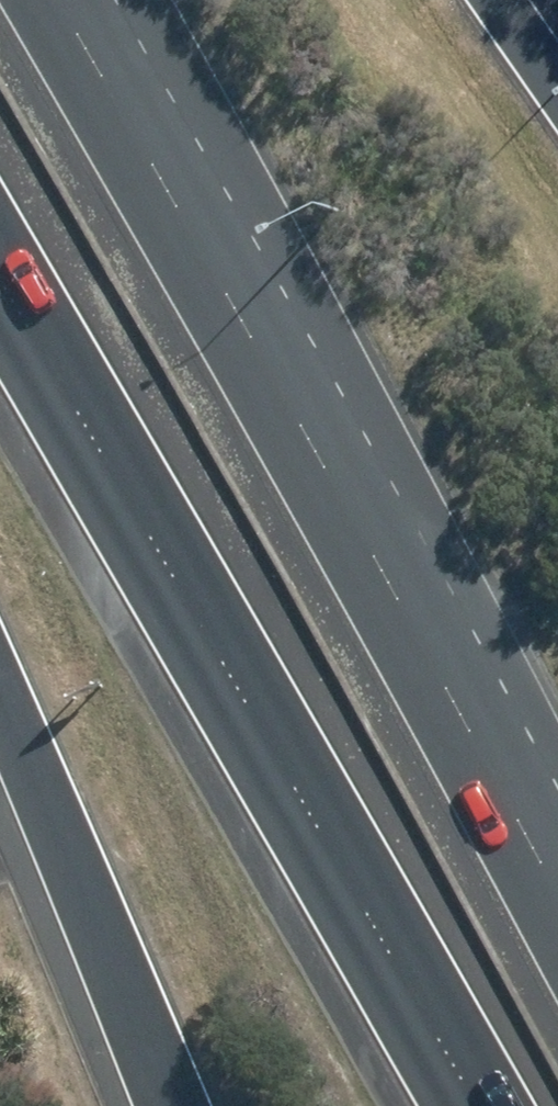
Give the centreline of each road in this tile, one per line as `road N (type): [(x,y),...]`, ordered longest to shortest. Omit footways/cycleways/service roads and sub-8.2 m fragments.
road 1 (motorway): [(63,0),(386,579),(557,917)]
road 2 (motorway): [(477,1105),(214,631),(0,281)]
road 3 (motorway): [(170,1105),(0,707)]

